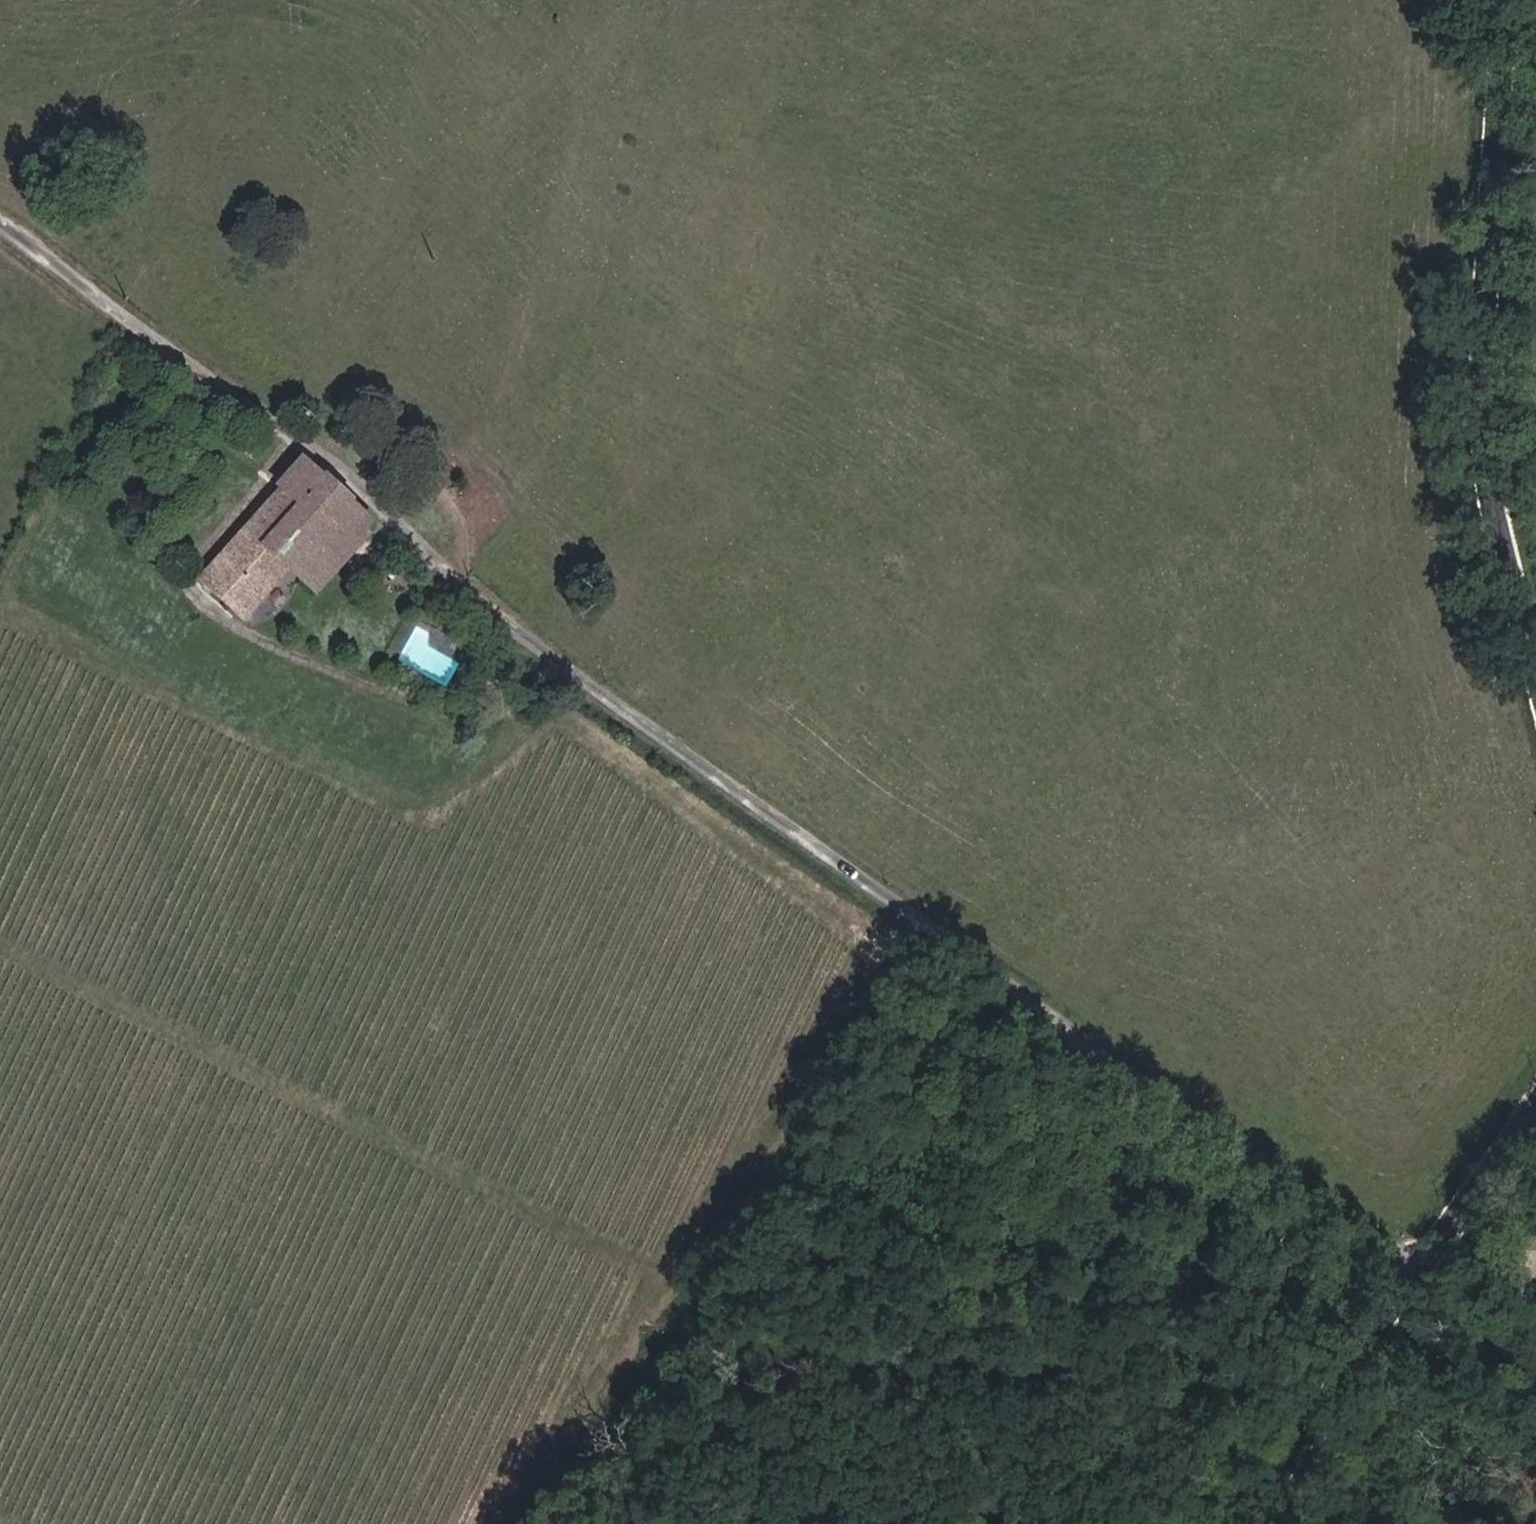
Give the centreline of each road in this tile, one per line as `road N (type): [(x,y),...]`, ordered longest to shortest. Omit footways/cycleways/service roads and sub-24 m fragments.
road 1 (unclassified): [(1535,692),(1498,577),(1484,396),(1505,0)]
road 2 (unclassified): [(1249,1523),(1414,1250),(1535,1095)]

